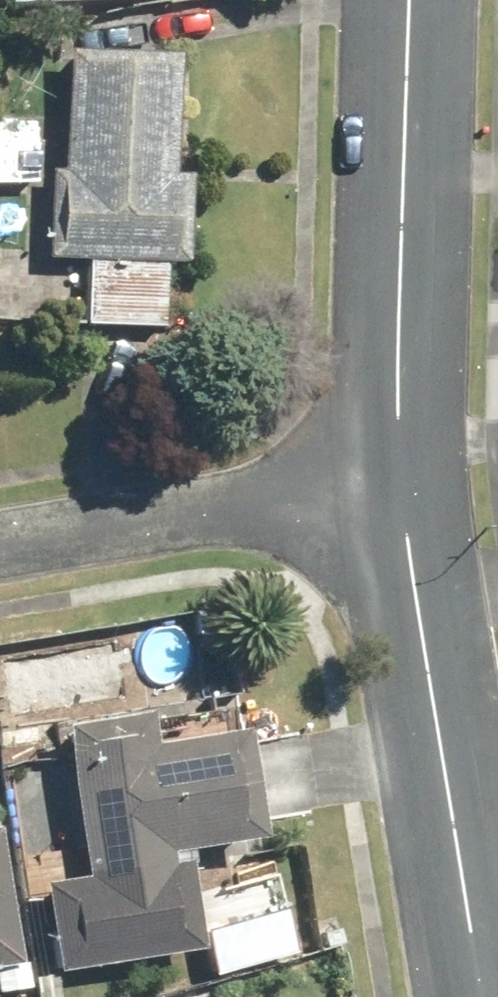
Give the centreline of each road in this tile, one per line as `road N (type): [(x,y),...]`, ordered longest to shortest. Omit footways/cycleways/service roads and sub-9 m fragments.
road 1 (residential): [(479,996),(392,476)]
road 2 (residential): [(392,476),(400,0)]
road 3 (residential): [(0,541),(392,476)]

